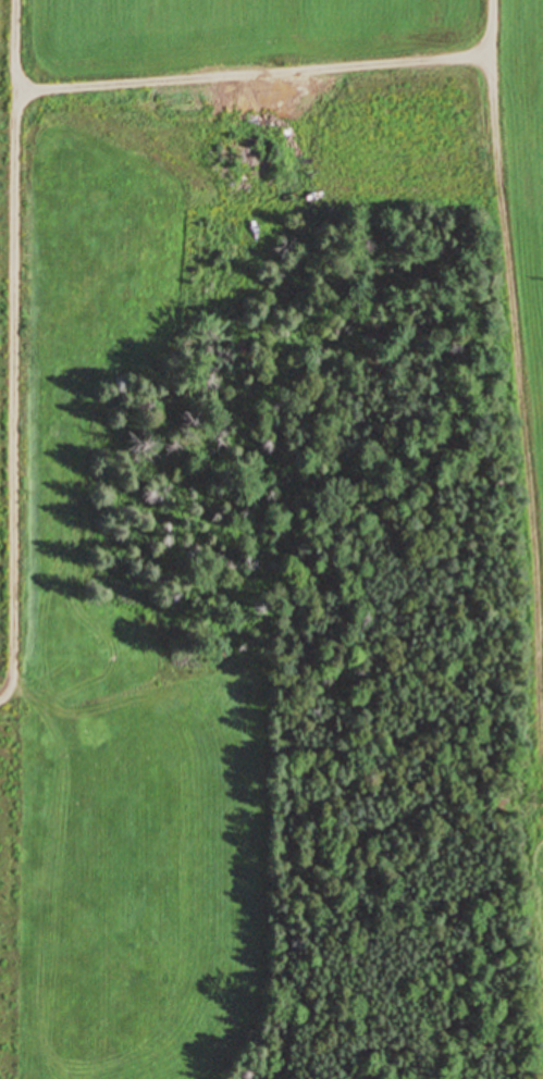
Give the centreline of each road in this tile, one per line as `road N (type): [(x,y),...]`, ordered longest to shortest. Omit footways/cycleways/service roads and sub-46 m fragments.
road 1 (track): [(492,0),(499,190),(535,530),(542,770)]
road 2 (track): [(15,95),(14,681),(0,701)]
road 3 (track): [(491,54),(15,95),(17,0)]

